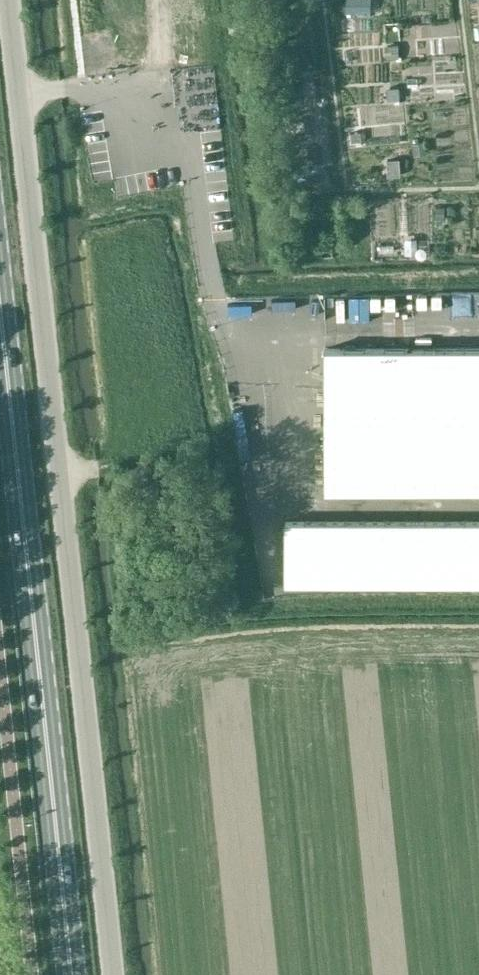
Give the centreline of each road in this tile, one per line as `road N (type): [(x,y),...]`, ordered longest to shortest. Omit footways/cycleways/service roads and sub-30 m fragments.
road 1 (unclassified): [(111,974),(8,0)]
road 2 (primary): [(72,974),(0,317)]

